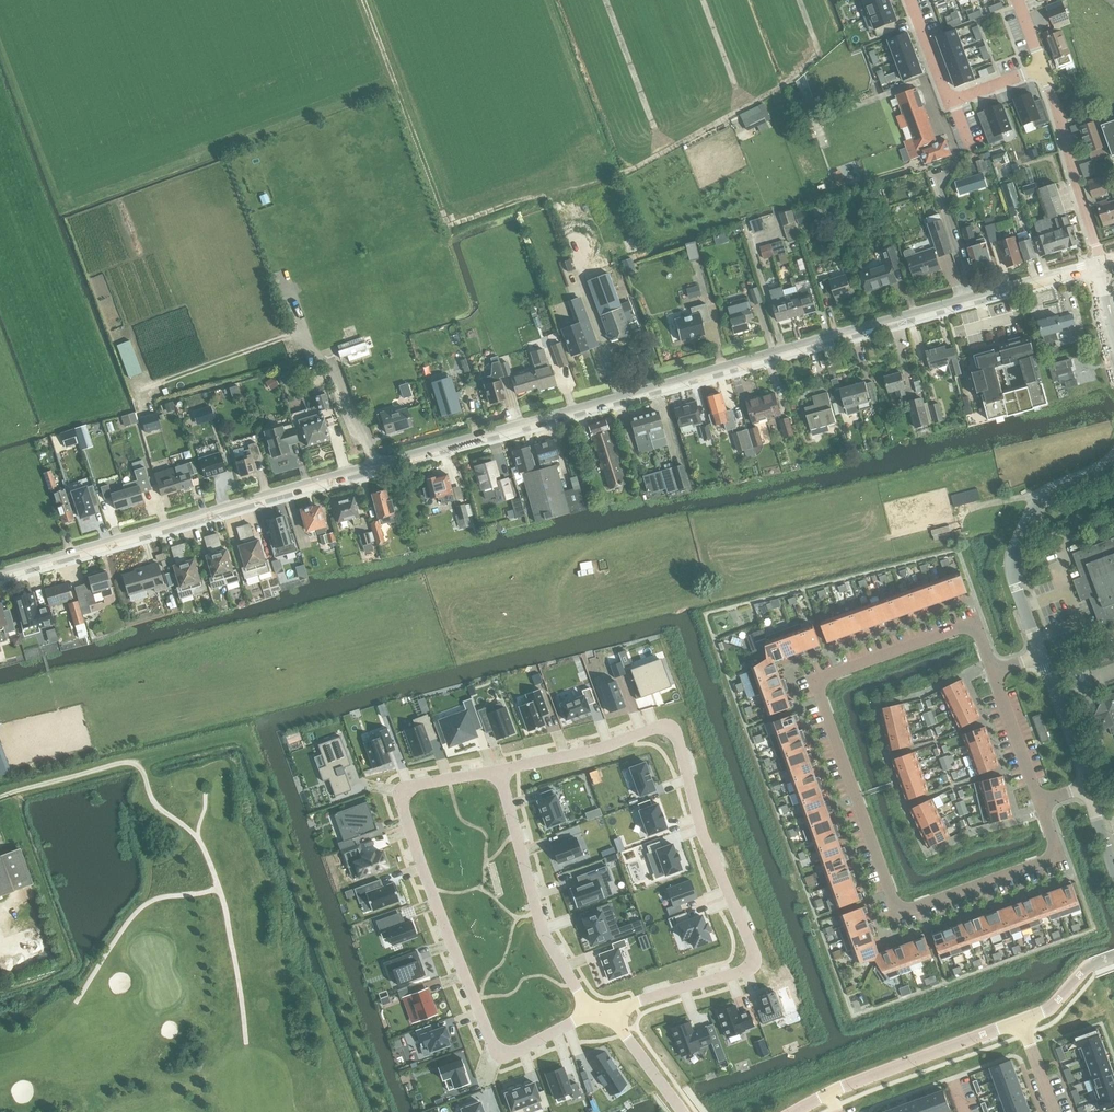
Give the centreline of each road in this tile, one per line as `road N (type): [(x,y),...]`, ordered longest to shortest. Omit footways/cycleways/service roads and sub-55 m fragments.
road 1 (tertiary): [(0,573),(1097,266)]
road 2 (residential): [(1038,801),(1058,854),(898,912),(816,680),(975,623),(993,671)]
road 3 (residential): [(500,772),(663,726),(682,737),(700,835),(753,963),(611,1014)]
road 4 (residential): [(591,1012),(515,1053),(500,1053),(489,1038),(401,801),(409,787),(500,772)]
road 5 (track): [(577,267),(545,196),(449,226),(363,0)]
road 6 (track): [(545,196),(621,174),(783,85),(819,49),(800,0)]
road 7 (residential): [(591,1012),(542,927),(500,772)]
road 8 (residential): [(1113,456),(1039,498),(1014,550),(1014,579),(1041,655)]
road 9 (residential): [(1023,1022),(794,1111)]
road 10 (track): [(334,370),(289,335),(142,388)]
road 11 (residential): [(909,0),(947,102),(1042,68)]
road 12 (residential): [(1103,264),(1042,68)]
road 13 (track): [(605,0),(663,152)]
road 14 (residential): [(1041,655),(1088,786)]
road 15 (residential): [(993,671),(1038,801)]
road 16 (residential): [(684,1111),(611,1014)]

